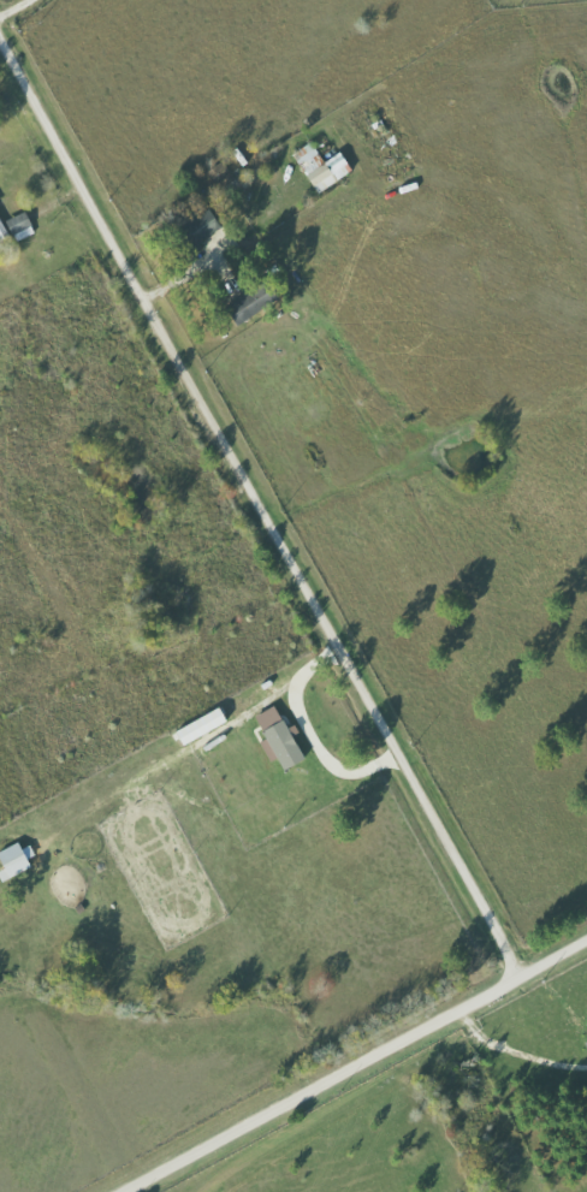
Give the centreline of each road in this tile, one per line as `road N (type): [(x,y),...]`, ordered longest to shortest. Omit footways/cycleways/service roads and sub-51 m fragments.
road 1 (residential): [(0,34),(514,974)]
road 2 (residential): [(514,974),(116,1191)]

